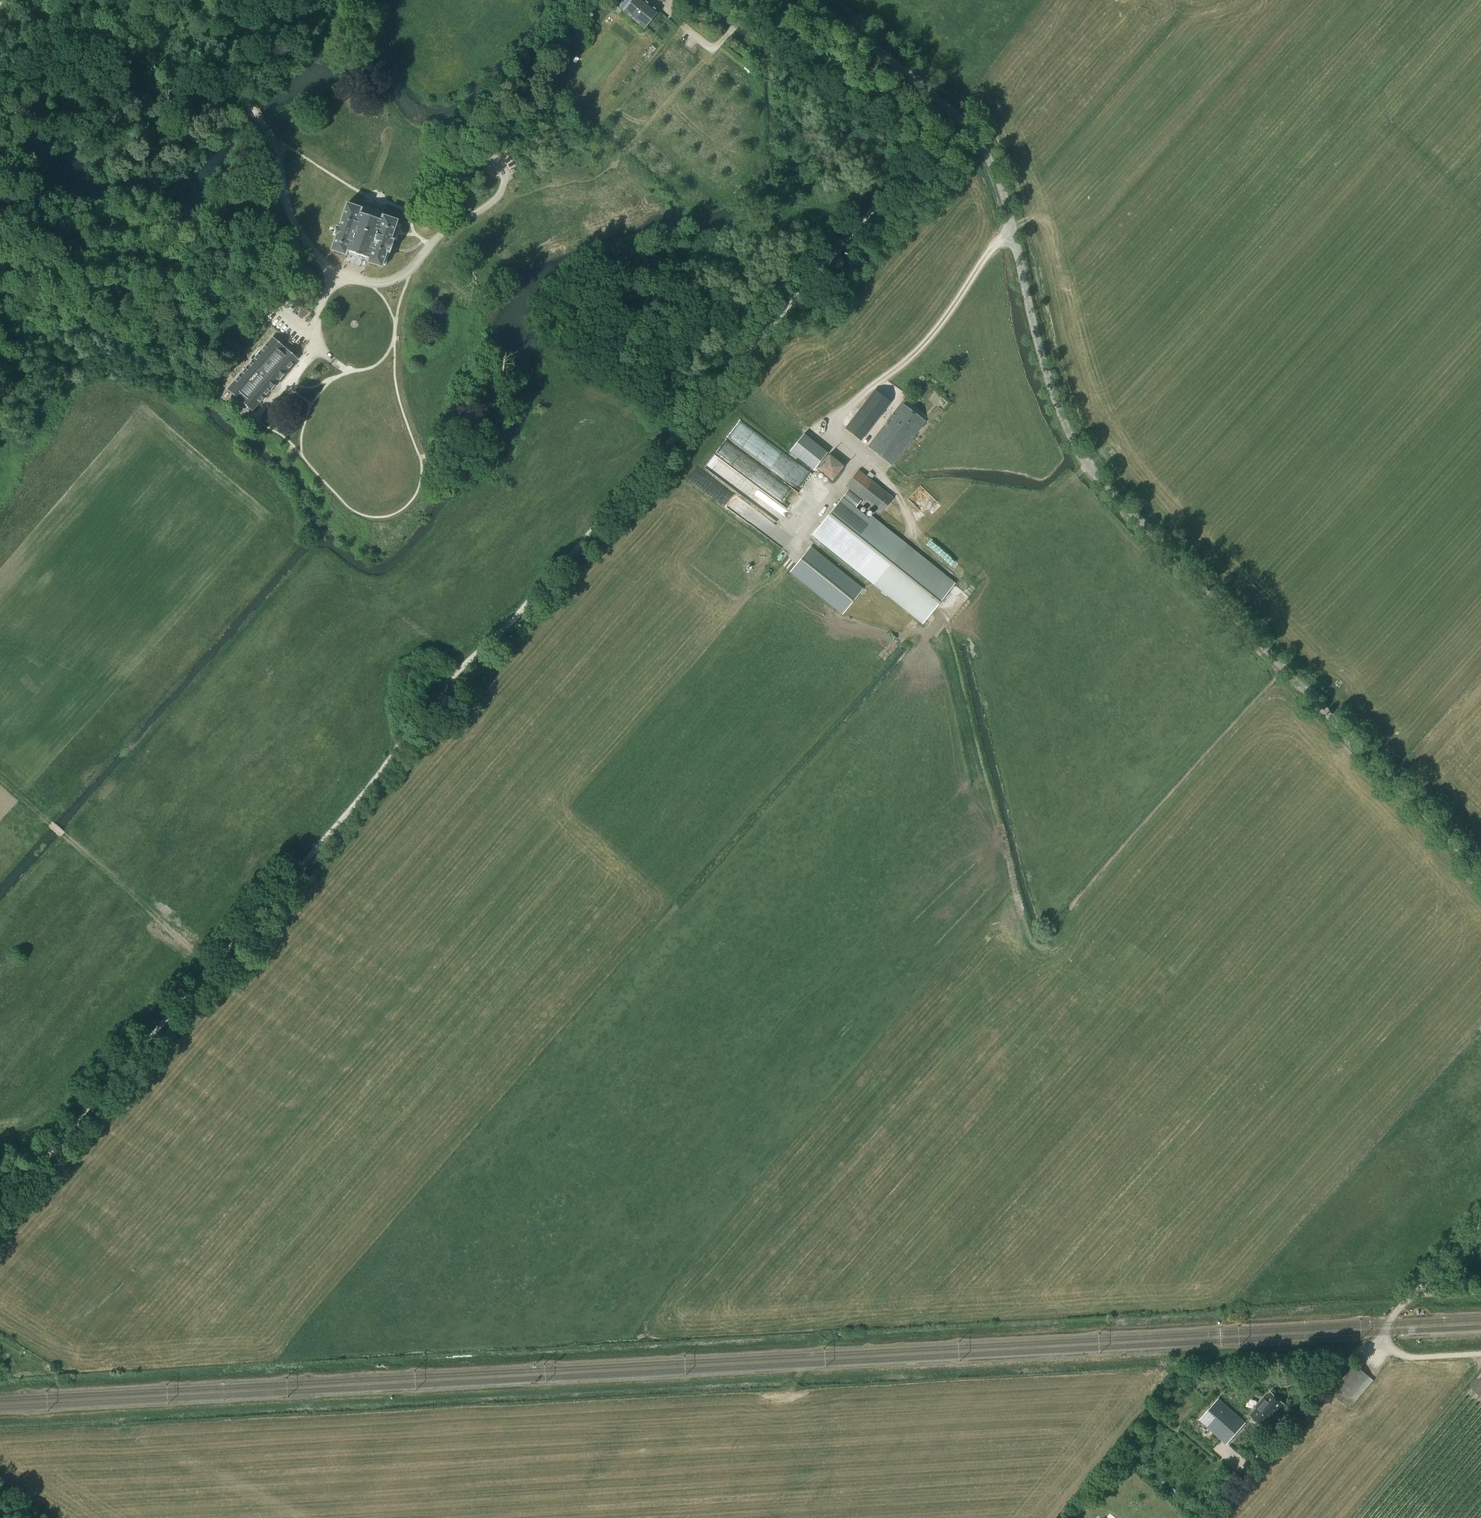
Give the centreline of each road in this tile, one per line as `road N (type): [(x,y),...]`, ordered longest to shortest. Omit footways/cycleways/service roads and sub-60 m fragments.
road 1 (unclassified): [(1480,873),(1071,443),(1054,410),(1012,227),(984,148),(946,102),(815,0)]
road 2 (track): [(681,438),(498,648),(443,688),(411,728),(394,768),(30,1184)]
road 3 (track): [(750,10),(606,174),(558,200),(477,208),(384,296)]
road 4 (track): [(961,120),(681,438)]
road 5 (track): [(215,974),(181,932),(0,782)]

